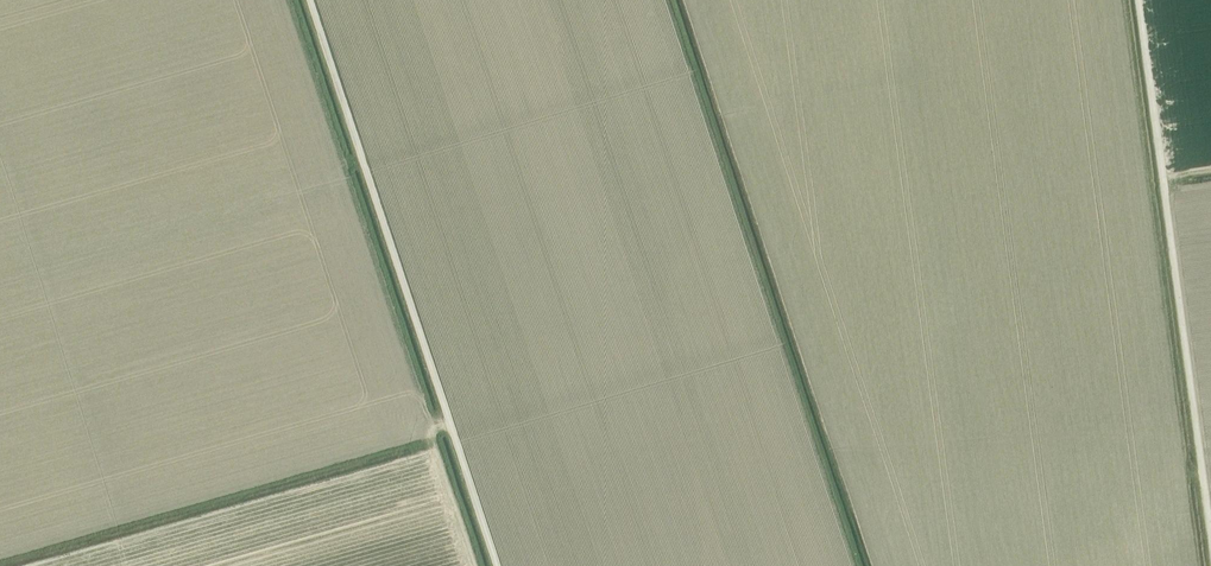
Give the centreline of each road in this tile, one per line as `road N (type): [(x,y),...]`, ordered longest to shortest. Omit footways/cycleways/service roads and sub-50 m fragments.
road 1 (track): [(1210,559),(1135,0)]

